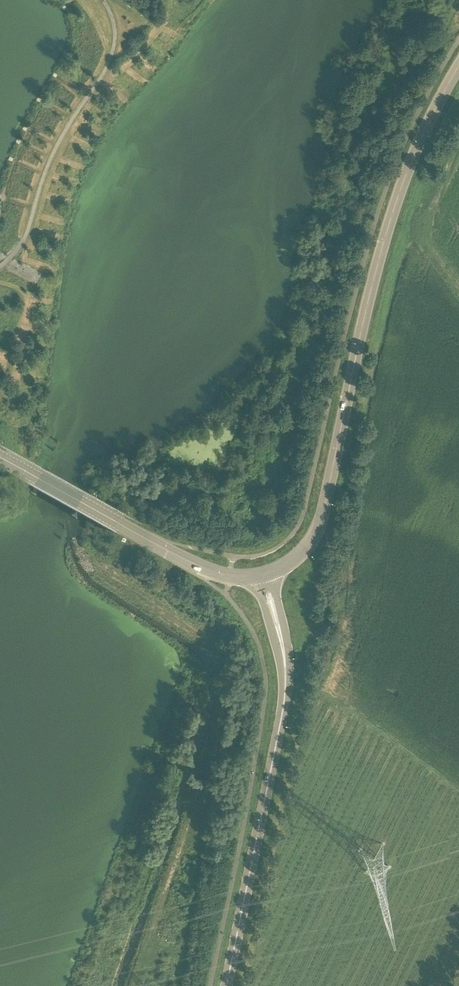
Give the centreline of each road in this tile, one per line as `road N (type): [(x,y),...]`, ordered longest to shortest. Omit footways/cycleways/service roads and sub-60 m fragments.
road 1 (tertiary): [(315,535),(391,217),(458,66)]
road 2 (track): [(348,602),(382,340),(458,142)]
road 3 (tertiary): [(228,985),(286,689)]
road 4 (tertiary): [(193,563),(0,457)]

